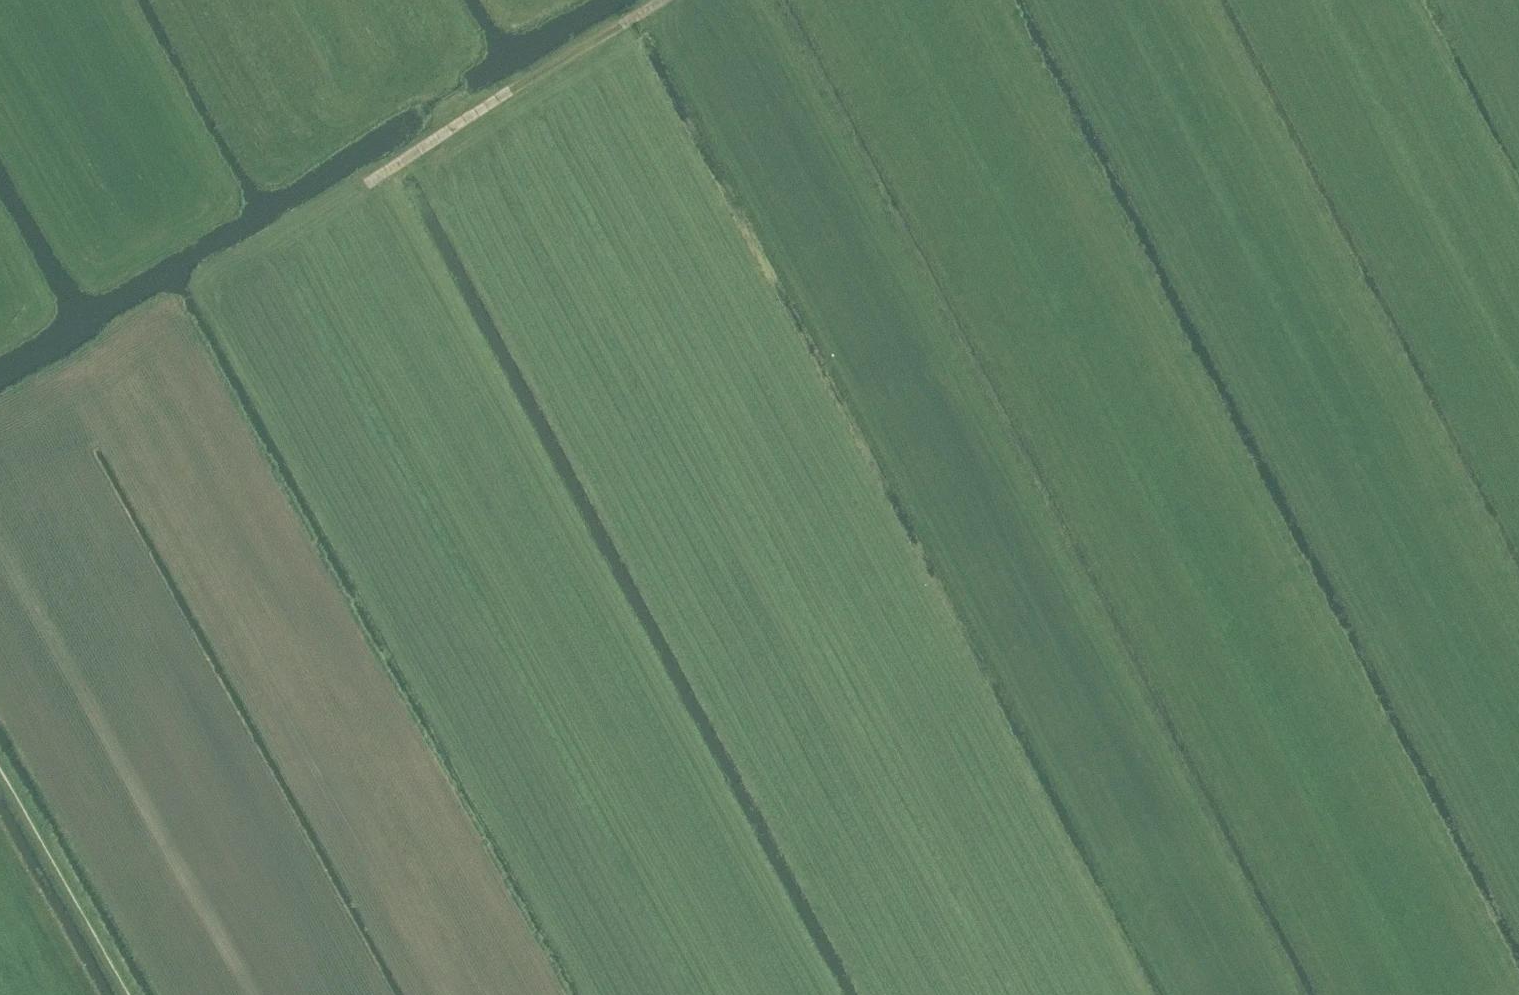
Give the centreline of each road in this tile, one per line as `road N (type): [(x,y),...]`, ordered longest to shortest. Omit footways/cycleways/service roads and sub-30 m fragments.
road 1 (track): [(662,0),(366,184)]

